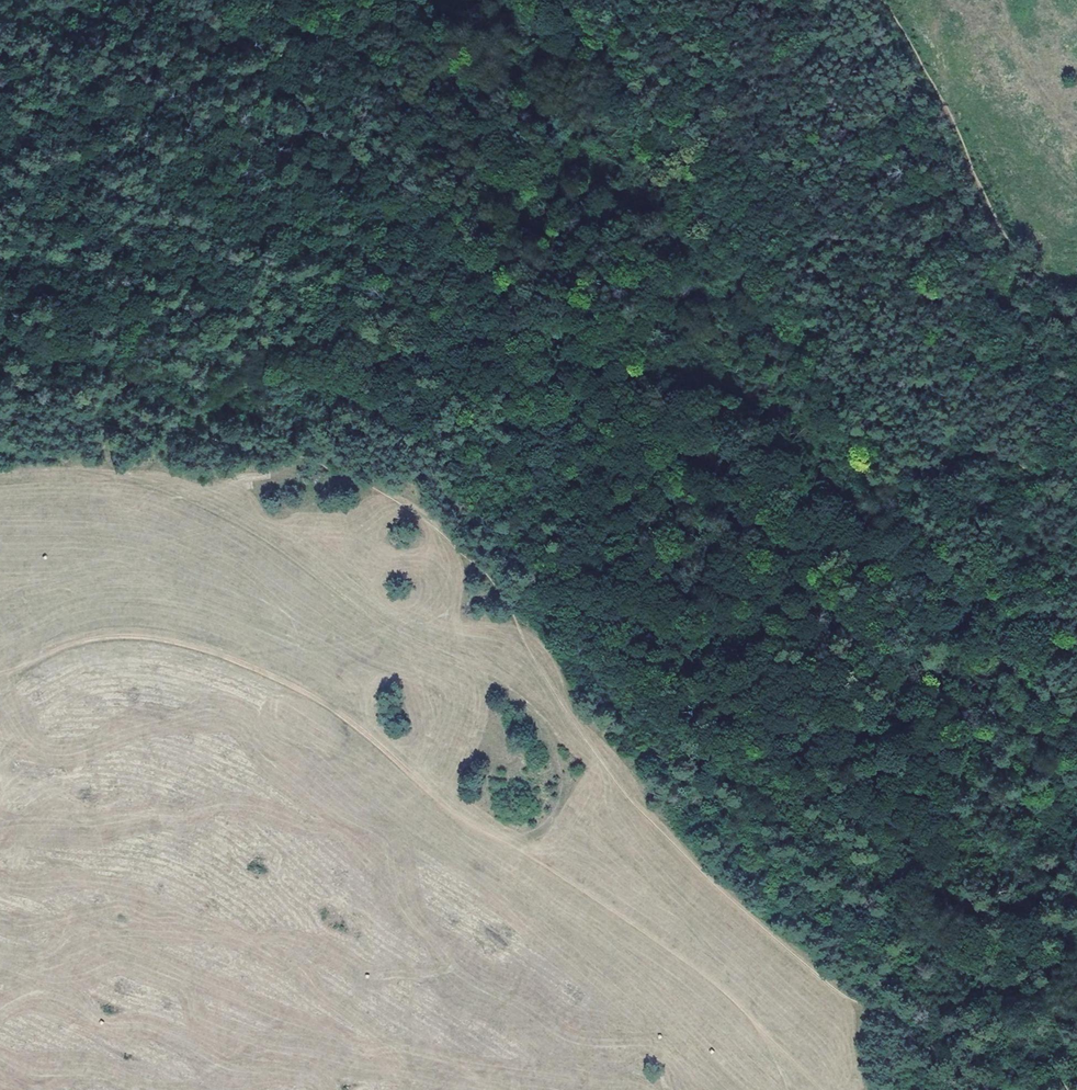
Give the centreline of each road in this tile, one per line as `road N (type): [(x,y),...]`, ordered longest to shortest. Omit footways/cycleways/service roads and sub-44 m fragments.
road 1 (track): [(0,661),(130,634),(196,646),(291,685),(362,730),(454,811),(695,966),(760,1029),(789,1089)]
road 2 (track): [(1076,325),(1010,239),(886,0)]

